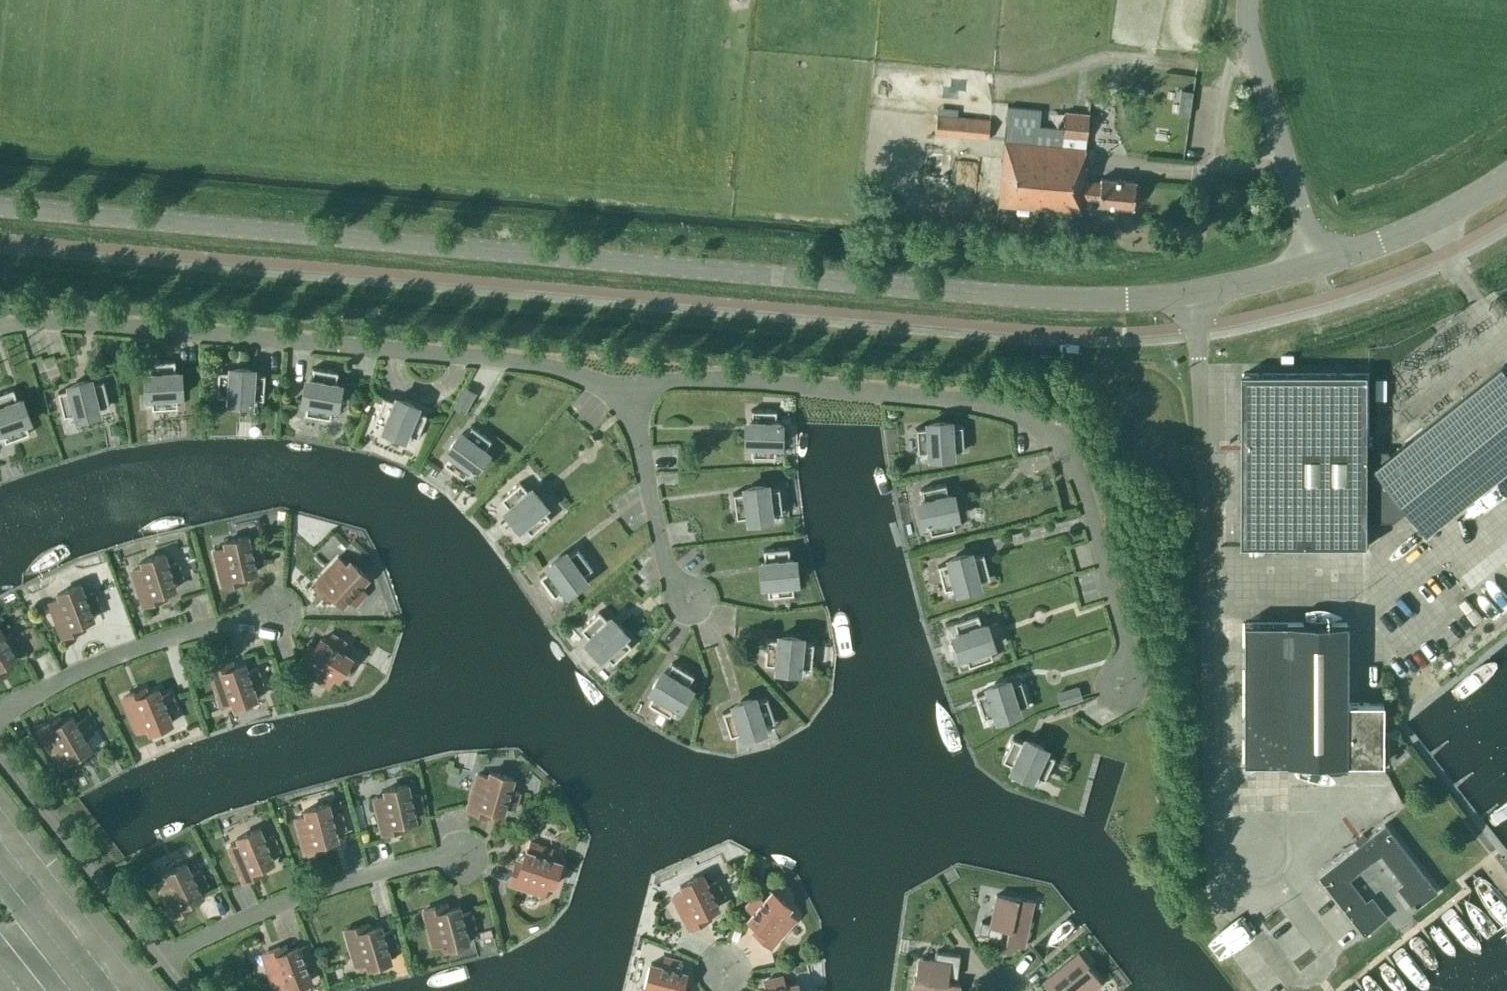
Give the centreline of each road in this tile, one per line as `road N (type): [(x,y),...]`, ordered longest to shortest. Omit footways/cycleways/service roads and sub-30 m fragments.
road 1 (unclassified): [(0,209),(1052,299),(1197,295),(1316,265)]
road 2 (residential): [(622,388),(753,383),(995,405),(1033,420),(1076,470),(1126,648),(1119,688)]
road 3 (residential): [(0,327),(71,324),(529,362),(622,388)]
road 4 (residential): [(162,963),(285,903),(461,854)]
road 5 (residential): [(0,713),(114,660),(274,615)]
road 6 (unclassified): [(1316,265),(1246,0)]
road 7 (residential): [(0,759),(162,963)]
road 8 (residential): [(688,602),(667,571),(622,388)]
road 9 (unclassified): [(1316,265),(1426,224),(1506,176)]

